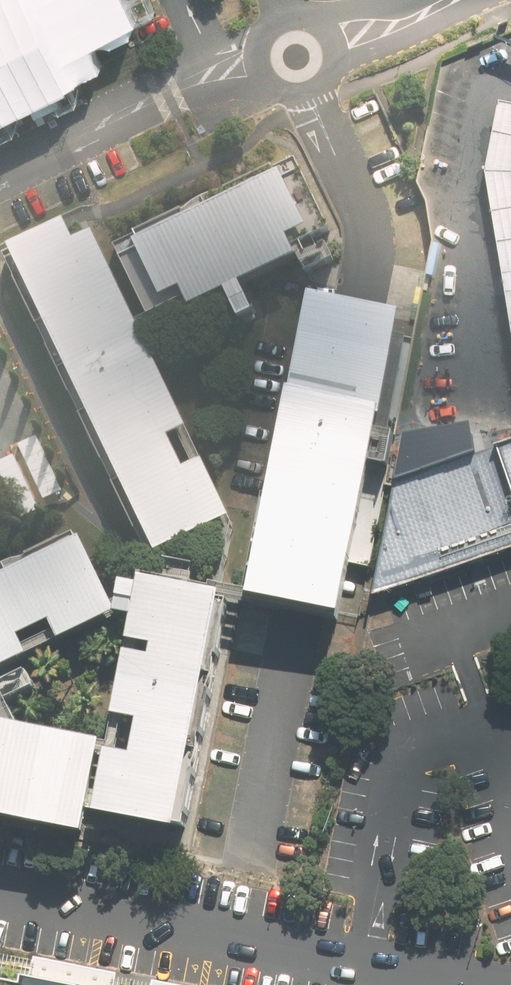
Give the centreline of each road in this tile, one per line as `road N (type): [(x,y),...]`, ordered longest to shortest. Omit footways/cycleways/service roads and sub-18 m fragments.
road 1 (residential): [(0,173),(169,97)]

